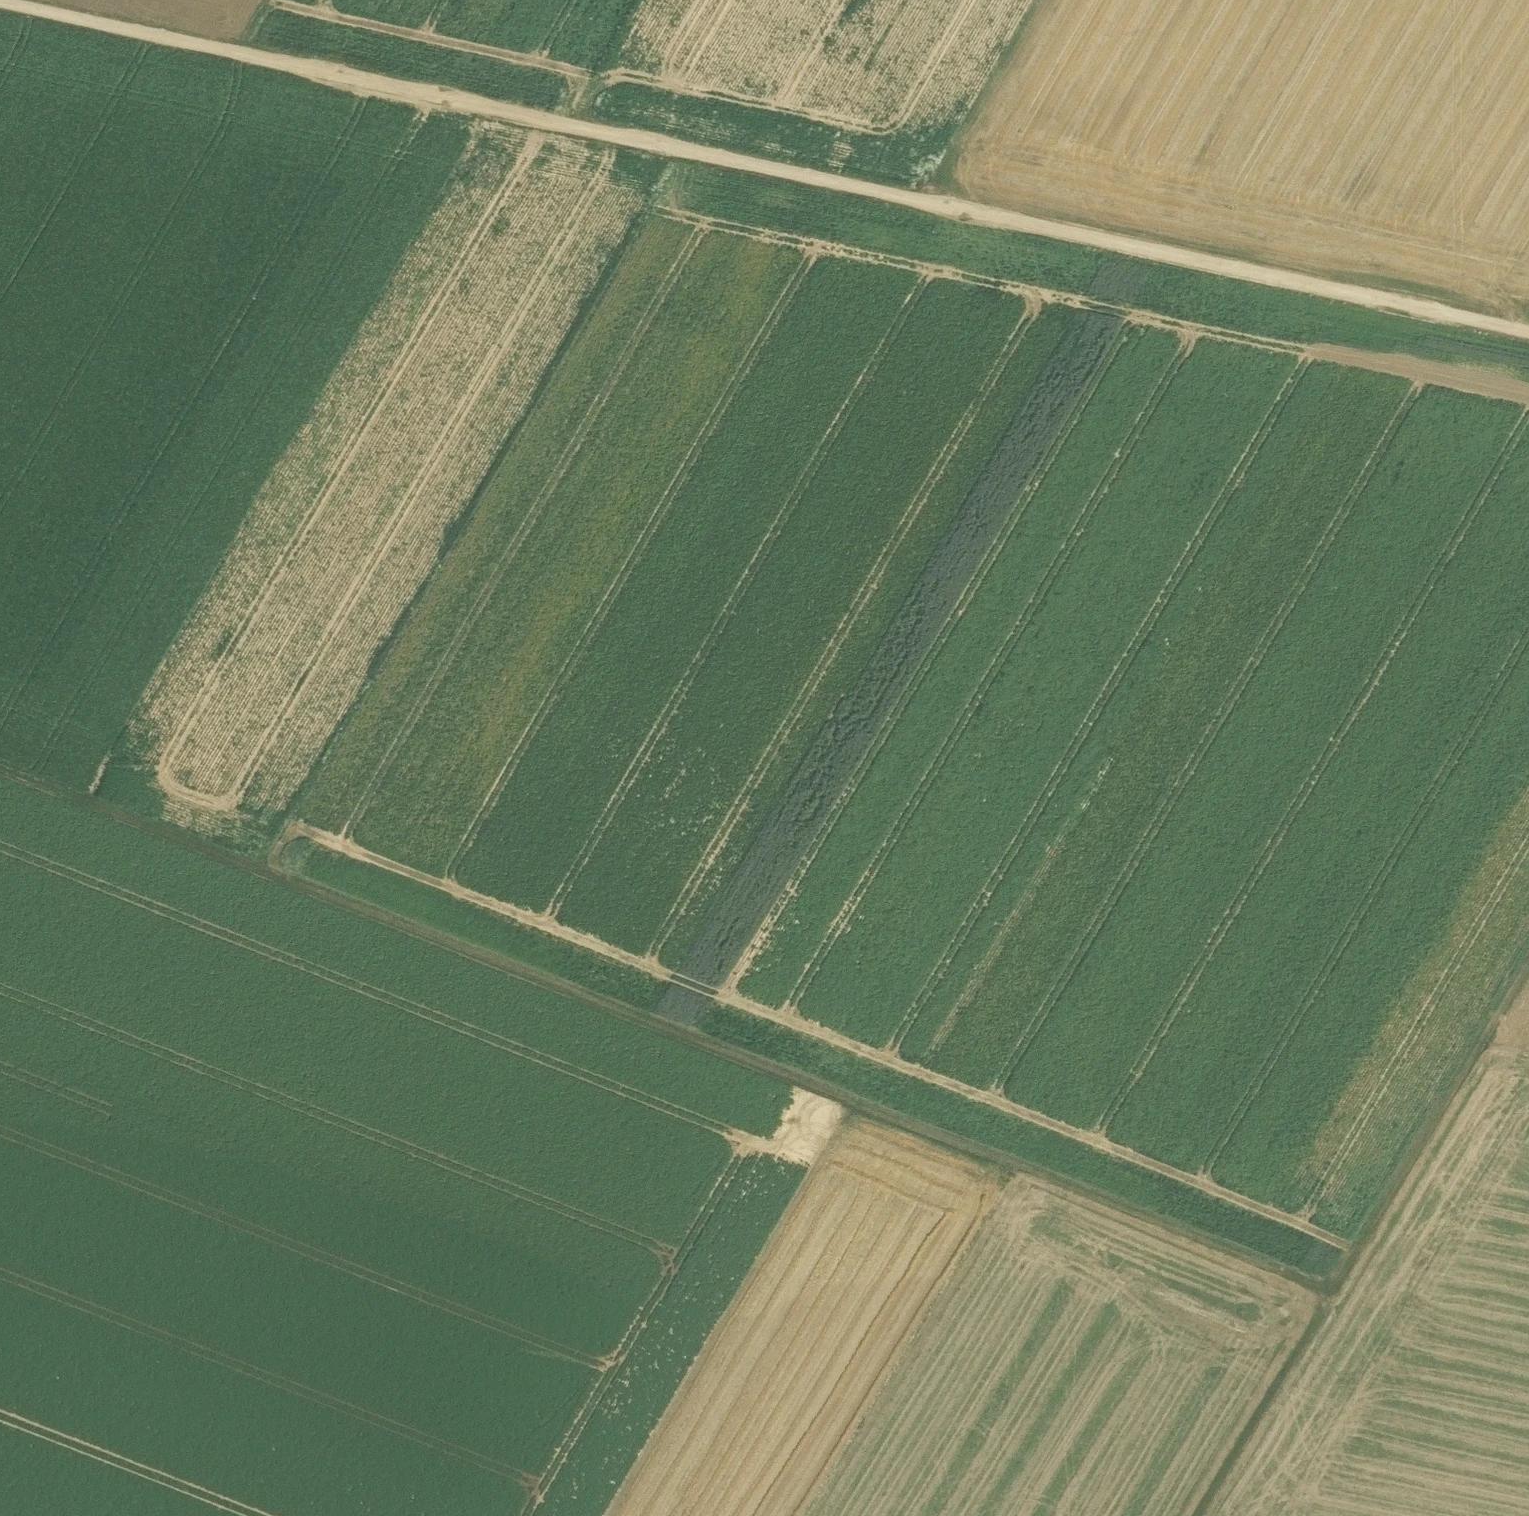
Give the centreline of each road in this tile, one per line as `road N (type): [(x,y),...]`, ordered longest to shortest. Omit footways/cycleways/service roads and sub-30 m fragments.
road 1 (track): [(1528,331),(2,0)]
road 2 (track): [(0,767),(1335,1285)]
road 3 (track): [(1335,1285),(1528,961)]
road 4 (track): [(1197,1515),(1335,1285)]

